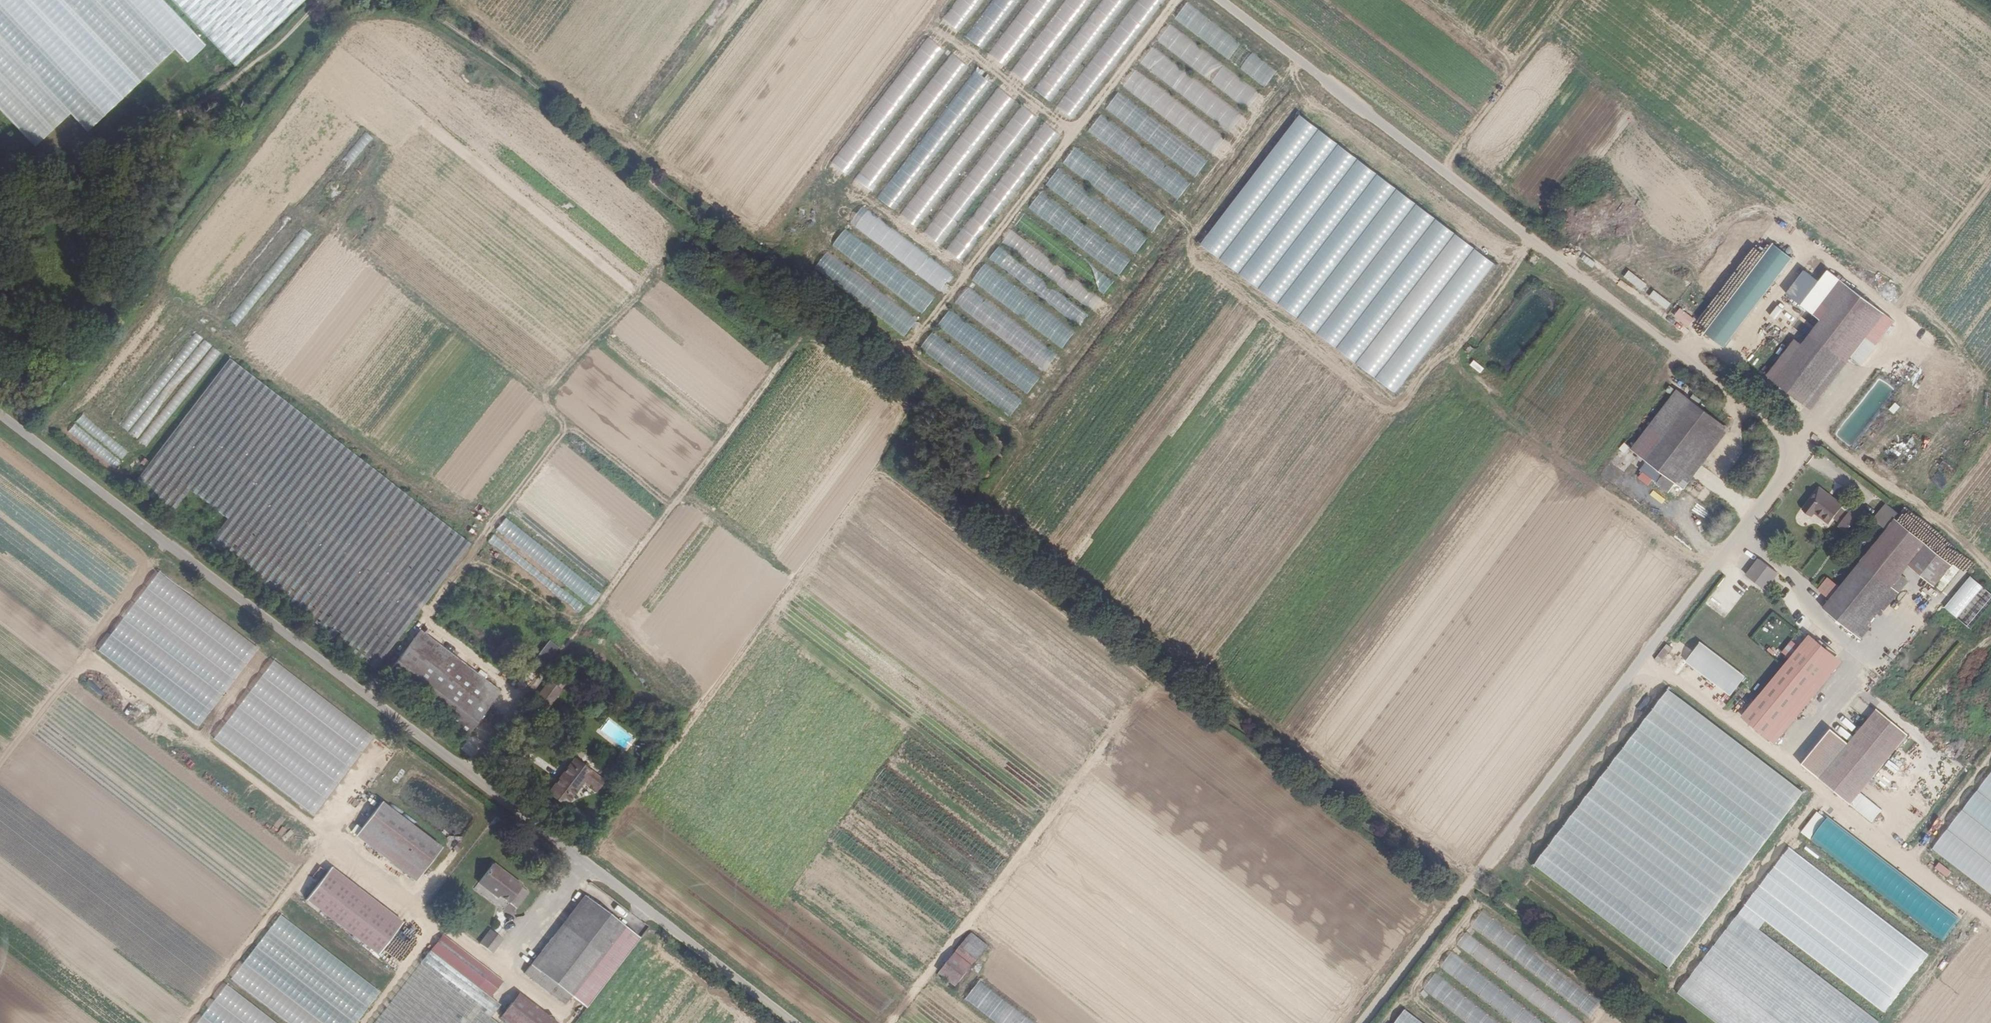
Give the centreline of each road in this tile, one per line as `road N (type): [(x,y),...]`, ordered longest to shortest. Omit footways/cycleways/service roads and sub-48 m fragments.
road 1 (unclassified): [(1360,1022),(1763,505),(1790,455),(1781,429),(1220,0)]
road 2 (unclassified): [(0,419),(788,1022)]
road 3 (track): [(337,0),(264,67),(147,150),(0,187)]
road 4 (track): [(1788,441),(1810,428),(1916,502),(1990,570)]

